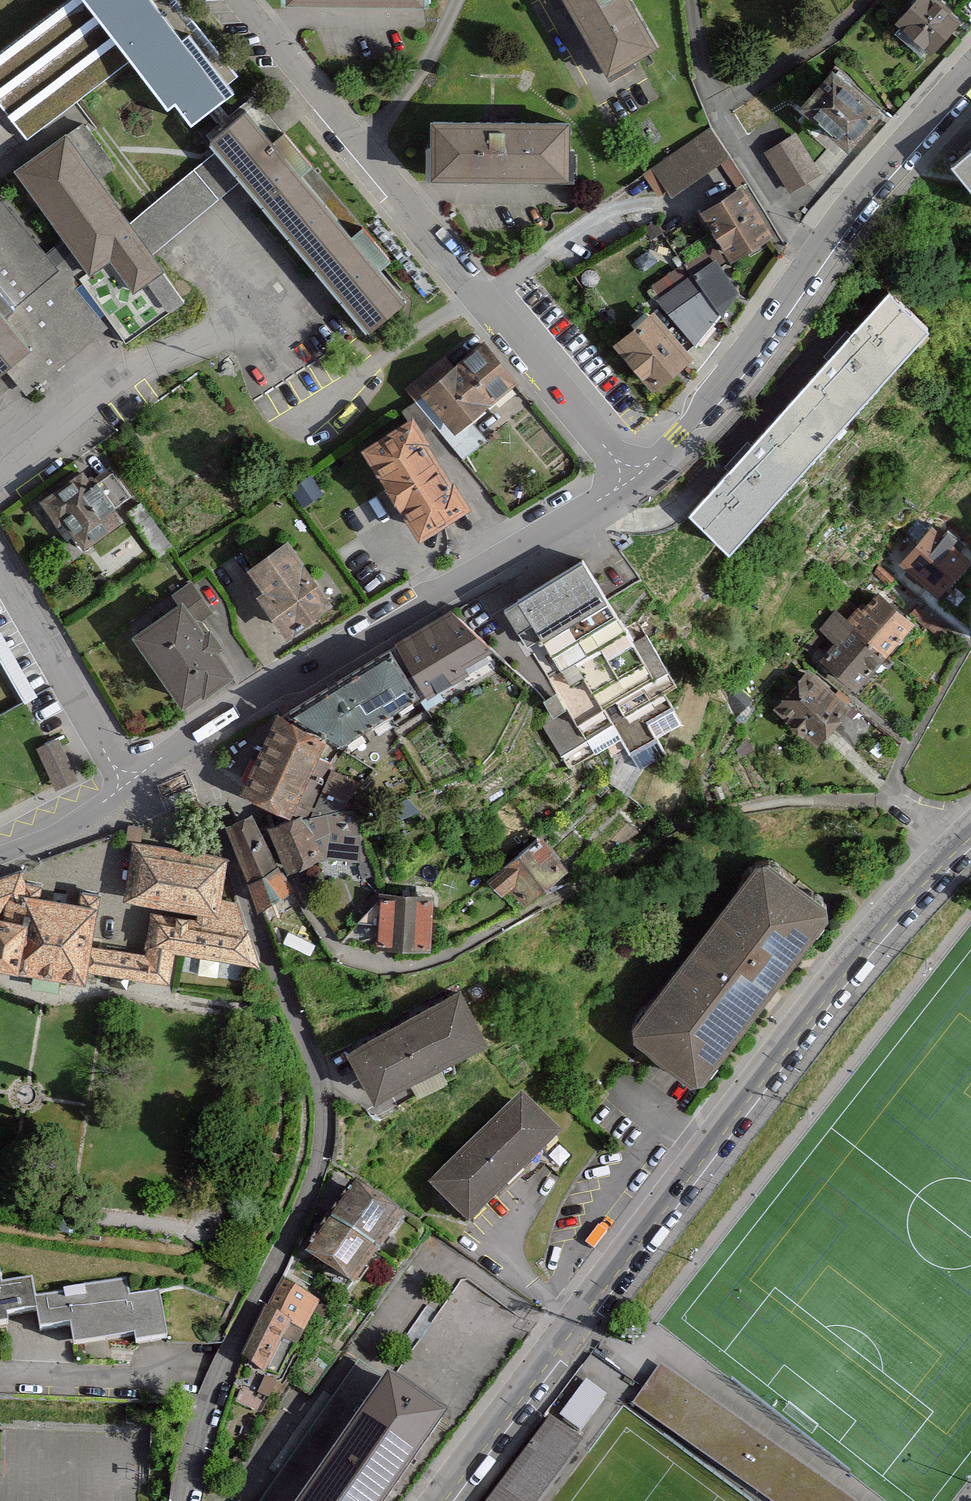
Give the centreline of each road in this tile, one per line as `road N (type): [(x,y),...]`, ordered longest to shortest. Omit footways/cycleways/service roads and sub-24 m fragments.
road 1 (tertiary): [(439,1500),(851,953),(970,825)]
road 2 (residential): [(195,1464),(213,1399),(314,1176),(323,1113),(308,1047),(187,741)]
road 3 (residential): [(632,476),(477,300),(239,0)]
road 4 (tertiary): [(970,67),(858,190),(687,425),(632,476)]
road 5 (tertiary): [(632,476),(187,741)]
road 6 (residential): [(0,566),(124,783)]
road 7 (tertiary): [(124,783),(94,806),(0,851)]

